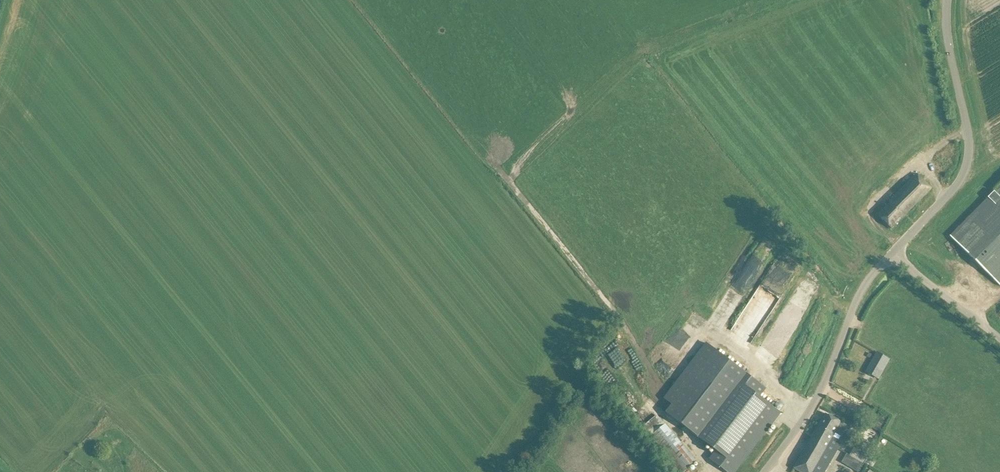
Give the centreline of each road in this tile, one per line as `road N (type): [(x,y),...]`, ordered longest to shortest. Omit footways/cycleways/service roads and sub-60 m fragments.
road 1 (unclassified): [(891,254),(947,197),(968,159),(947,0)]
road 2 (unclassified): [(763,471),(808,412),(861,290),(891,254)]
road 3 (unclassified): [(999,339),(891,254)]

